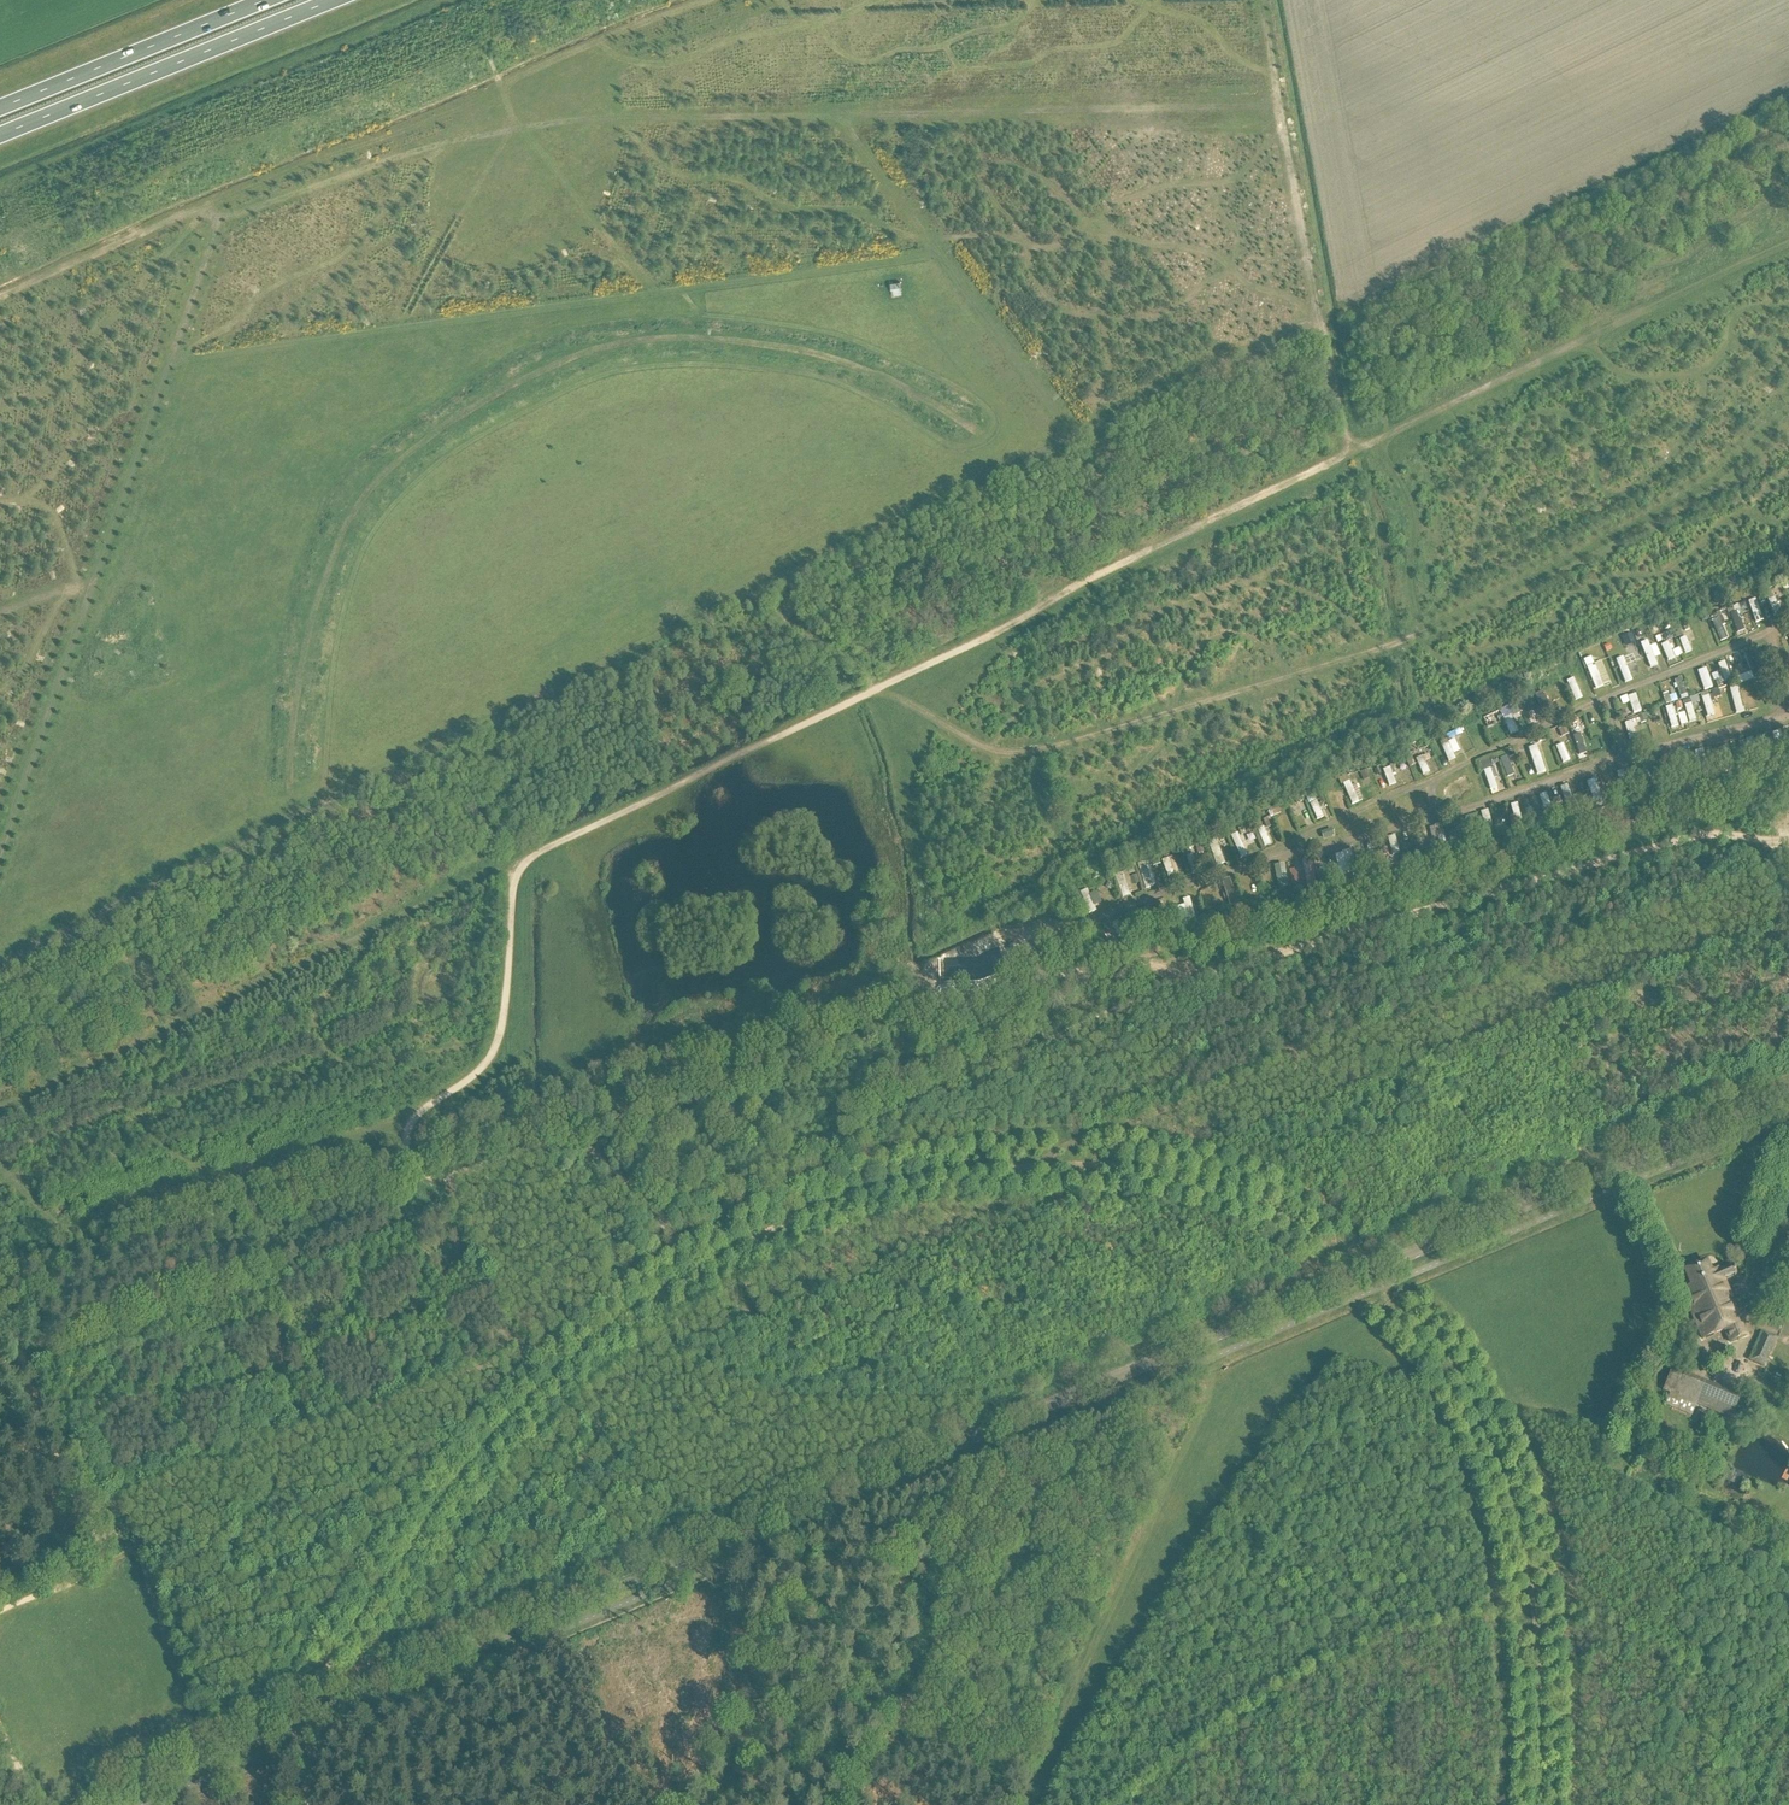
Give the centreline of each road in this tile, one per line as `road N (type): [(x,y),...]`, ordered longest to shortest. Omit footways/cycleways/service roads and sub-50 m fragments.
road 1 (tertiary): [(97,1804),(1788,1096)]
road 2 (track): [(1393,1100),(1378,1101),(1347,1131),(1306,1147),(1284,1187),(1240,1211),(1217,1251),(1178,1247),(1119,1276),(1065,1270),(1035,1302),(1004,1295),(989,1306),(933,1302),(861,1374),(795,1393),(717,1387),(667,1453),(598,1487),(575,1512),(552,1517),(503,1551),(343,1527),(284,1569),(241,1580),(233,1555),(301,1434)]
road 3 (track): [(1349,449),(996,634),(536,855),(513,886),(497,1044),(471,1081),(418,1112),(410,1157)]
road 4 (track): [(660,1220),(1200,976),(1710,834),(1788,842)]
road 5 (track): [(1788,401),(1704,488),(1383,648),(1001,762),(878,689),(779,615),(761,589)]
road 6 (track): [(517,118),(218,220),(0,854)]
road 7 (track): [(761,589),(0,963)]
road 8 (track): [(170,358),(940,250)]
road 9 (track): [(0,1111),(498,864),(526,863),(518,831),(504,820),(527,704)]
road 10 (track): [(410,1157),(1092,973)]
road 11 (track): [(723,1257),(856,1195),(1035,1165),(1085,1166),(1196,1182),(1255,1202),(1363,1275)]
road 12 (track): [(1035,1165),(1518,979),(1553,998),(1593,1057)]
road 13 (track): [(1322,316),(761,589)]
road 14 (track): [(876,0),(773,31),(835,98),(1076,439)]
road 15 (track): [(843,110),(607,112),(678,170),(735,175),(790,203),(867,208),(899,231),(933,238)]
road 16 (track): [(305,1718),(377,1598),(545,1393),(671,1289)]
road 17 (track): [(700,0),(195,209)]
road 18 (track): [(421,1310),(391,1321),(313,1324),(273,1369),(189,1403),(94,1404),(32,1416),(0,1301)]
road 19 (track): [(497,1044),(361,1074),(323,1066),(278,1090),(219,1092),(0,1187)]
road 20 (track): [(1788,235),(1349,449)]
road 21 (track): [(1186,981),(1263,1013),(1304,1057),(1339,1077),(1422,1108),(1455,1111),(1498,1070),(1559,1072),(1593,1057)]
road 22 (track): [(1262,0),(1349,449)]
road 23 (track): [(22,1363),(269,1283),(448,1210)]
road 24 (track): [(843,110),(1218,102),(1283,110)]
road 25 (track): [(1593,1057),(1699,956),(1677,910),(1625,900),(1578,929),(1453,943)]
road 26 (track): [(411,1122),(0,1238)]
road 27 (track): [(0,1276),(410,1157)]
road 28 (track): [(934,241),(1061,247),(1132,198),(1244,175),(1286,125)]
road 29 (track): [(814,20),(857,60),(946,44),(968,70),(1117,42),(1153,4)]
road 30 (track): [(410,1157),(421,1172),(444,1179),(566,1144),(593,1153),(630,1185),(674,1240),(723,1257)]
road 31 (trunk): [(0,134),(332,0)]
road 32 (track): [(170,358),(233,322),(259,293),(342,255),(441,142)]
road 33 (track): [(1453,943),(1263,1013),(1196,1063),(1169,1108)]
road 34 (track): [(599,1348),(552,1342),(301,1434)]
road 35 (trunk): [(261,0),(0,106)]
road 36 (track): [(0,1612),(79,1580),(99,1560),(93,1527),(40,1460),(32,1416)]
road 37 (track): [(1027,247),(1050,302),(1103,321),(1166,317),(1232,270)]
road 38 (track): [(1008,500),(779,615)]
road 39 (track): [(0,298),(190,210),(209,209),(219,219)]
road 40 (track): [(517,118),(401,327)]
road 41 (track): [(301,1434),(85,1514)]
road 42 (track): [(517,118),(658,291)]
road 43 (track): [(1027,247),(987,188),(989,174),(1002,164),(1044,181),(1098,225)]
road 44 (track): [(76,373),(194,220),(195,209)]
road 45 (track): [(1107,231),(1103,321),(1111,359),(1095,429)]
road 46 (track): [(1214,185),(1236,233),(1231,268),(1318,317)]
road 47 (track): [(773,29),(667,61),(638,60),(594,43)]
road 48 (track): [(1276,74),(1244,59),(1203,21),(1142,0)]
road 49 (track): [(301,1434),(269,1283)]
road 50 (track): [(370,930),(344,981),(317,1010),(329,1066)]
road 51 (track): [(27,502),(73,443),(76,373)]
road 52 (track): [(1231,268),(1208,255),(1152,247),(1098,225)]
road 53 (track): [(453,1177),(448,1255),(421,1310)]
road 54 (track): [(1045,605),(1014,545),(998,478)]
road 55 (track): [(80,584),(52,512),(0,503)]
road 56 (track): [(1082,975),(1050,948),(1041,924),(1005,936),(1011,959)]
road 57 (track): [(607,112),(517,118),(501,83)]

